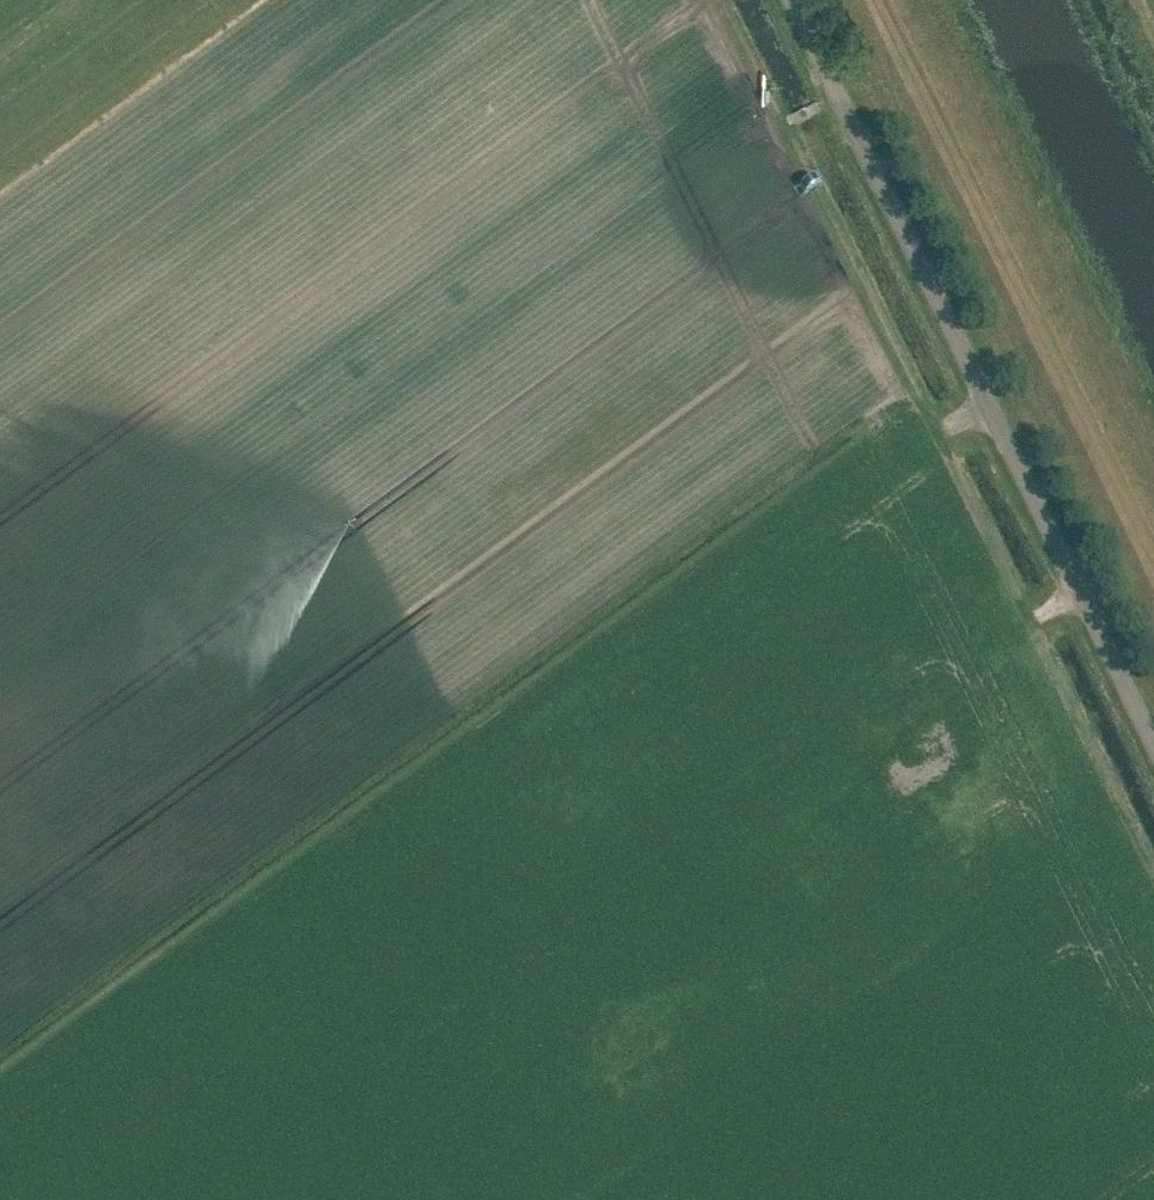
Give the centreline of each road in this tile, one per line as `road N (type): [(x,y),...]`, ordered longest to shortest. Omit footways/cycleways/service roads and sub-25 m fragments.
road 1 (unclassified): [(1153,739),(793,0)]

